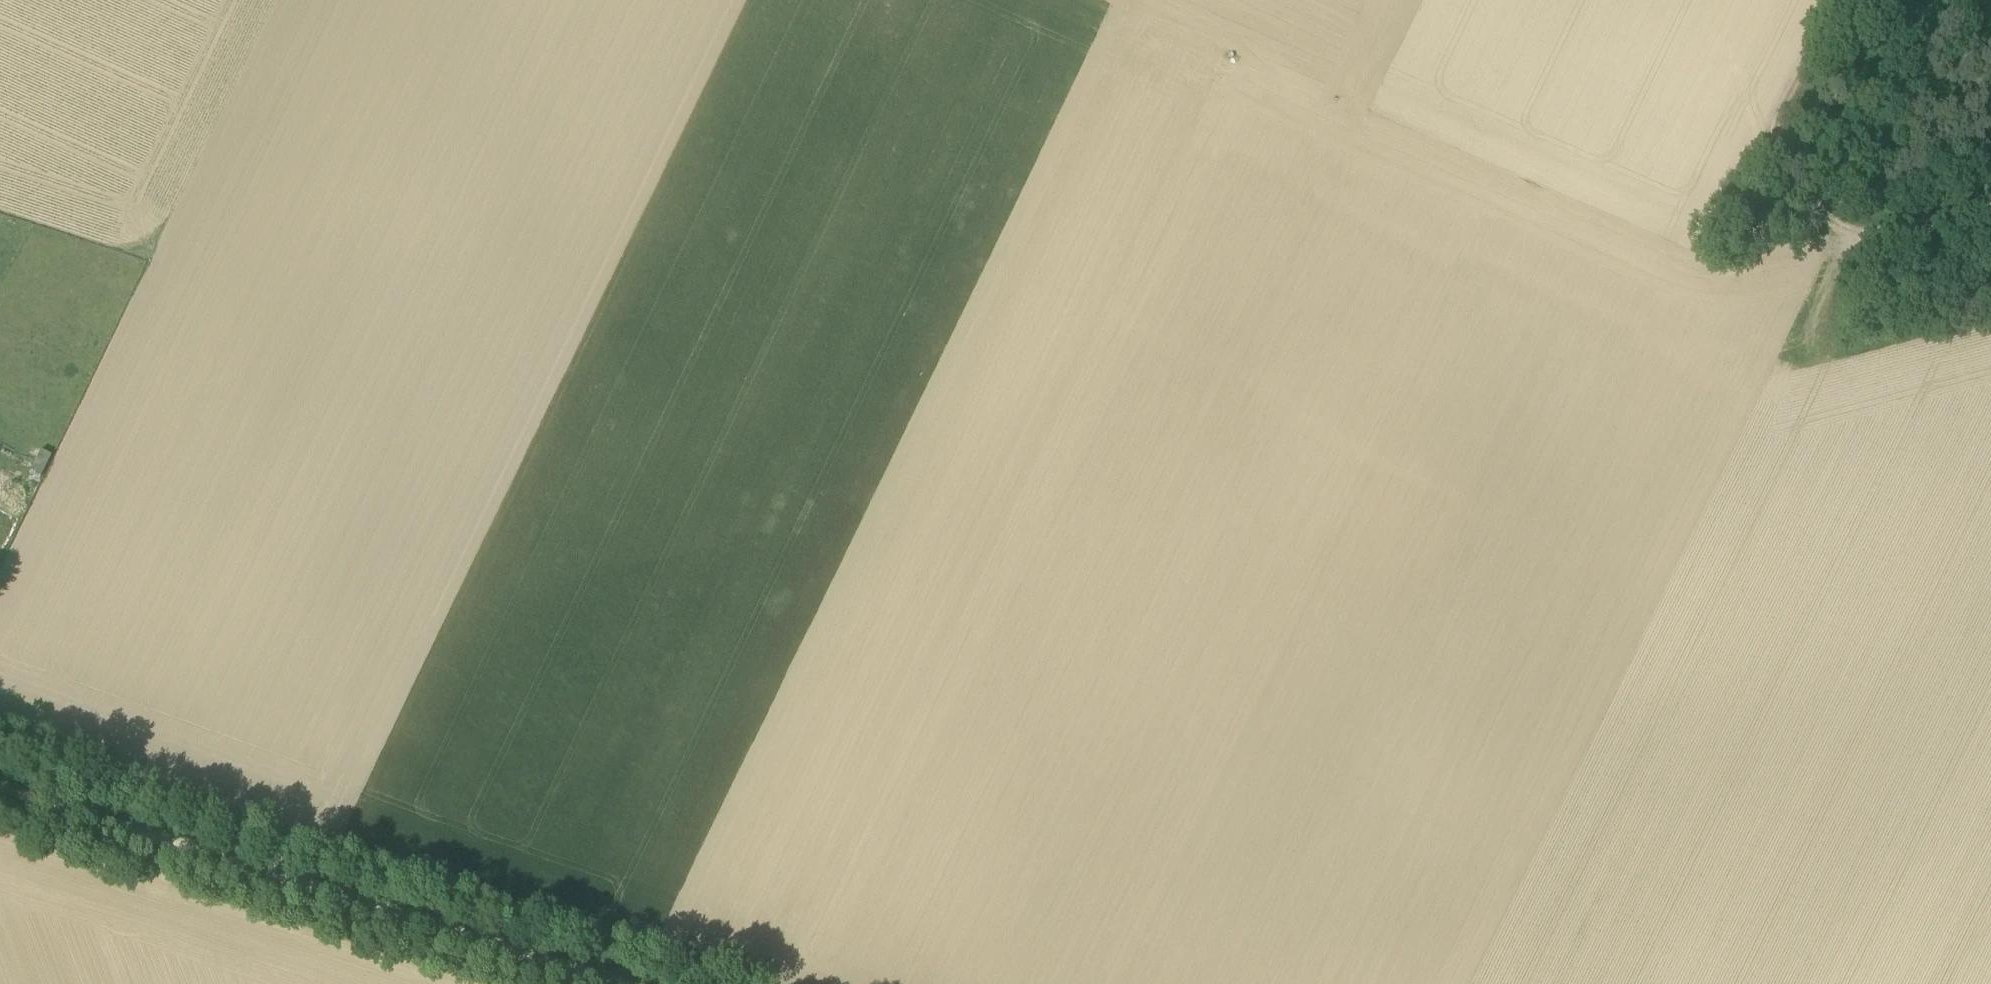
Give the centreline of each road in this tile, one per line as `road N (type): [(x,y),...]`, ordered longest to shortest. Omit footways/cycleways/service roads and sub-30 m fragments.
road 1 (track): [(617,983),(0,783)]
road 2 (track): [(1837,0),(1777,124),(1780,144),(1826,214),(1841,232),(1873,237),(1990,205)]

